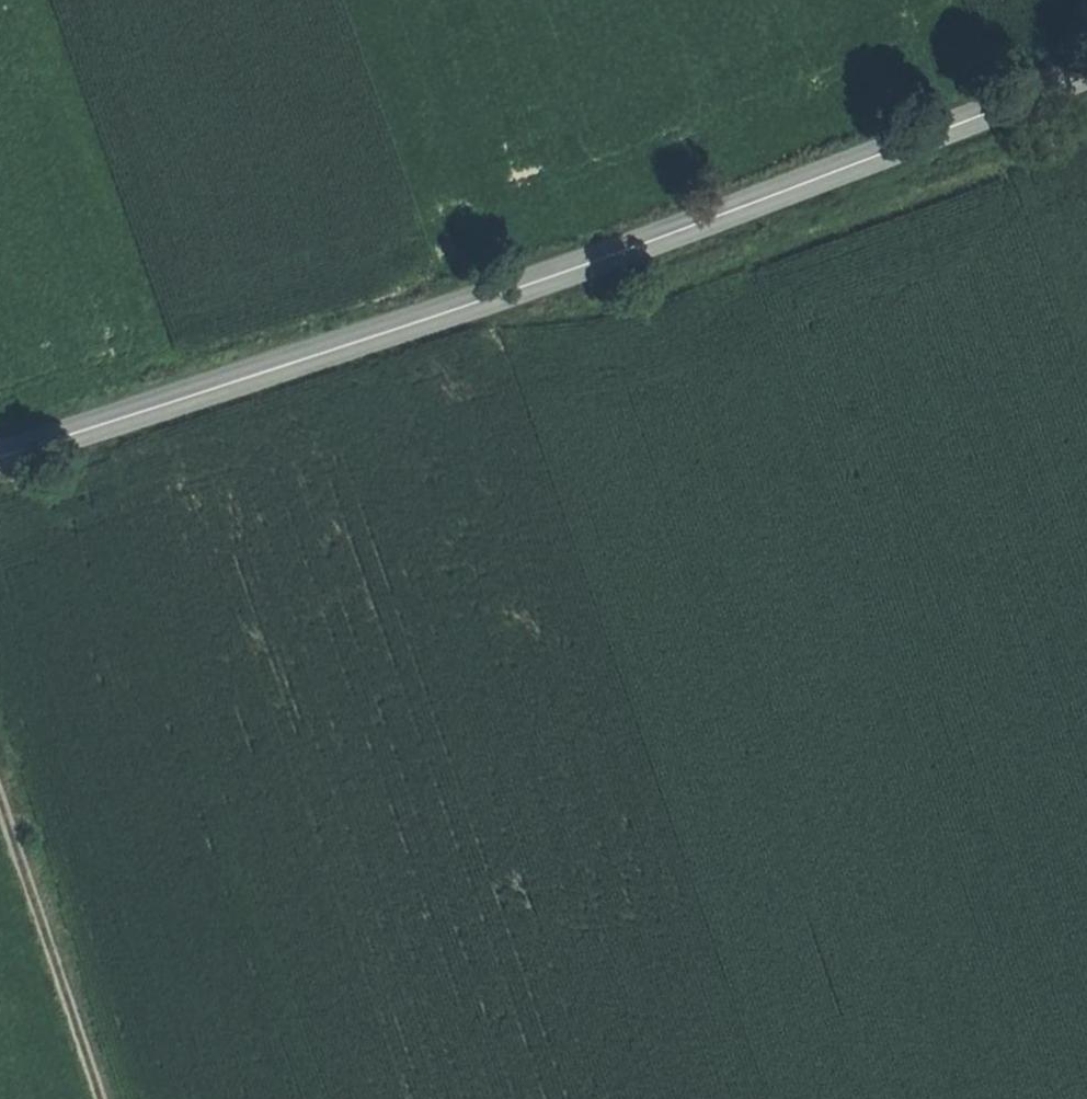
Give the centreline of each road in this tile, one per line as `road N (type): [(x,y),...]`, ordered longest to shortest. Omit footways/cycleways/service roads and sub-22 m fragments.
road 1 (secondary): [(1086,73),(575,269),(0,457)]
road 2 (track): [(103,1098),(0,794)]

